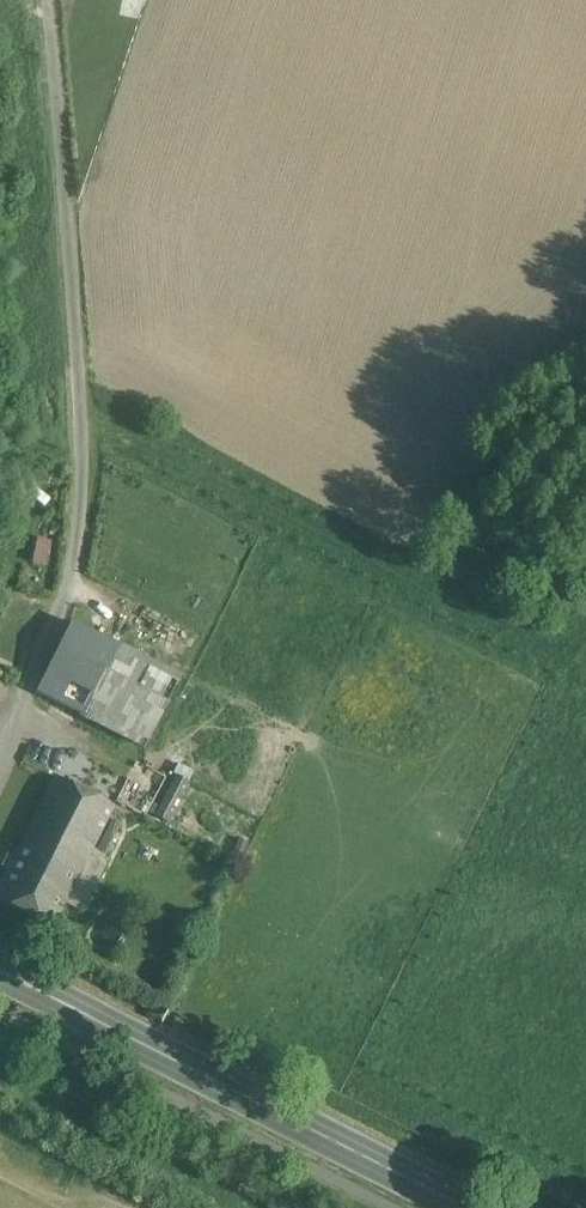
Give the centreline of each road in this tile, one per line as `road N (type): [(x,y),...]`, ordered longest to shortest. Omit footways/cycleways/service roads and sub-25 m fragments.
road 1 (primary): [(0,970),(472,1207)]

